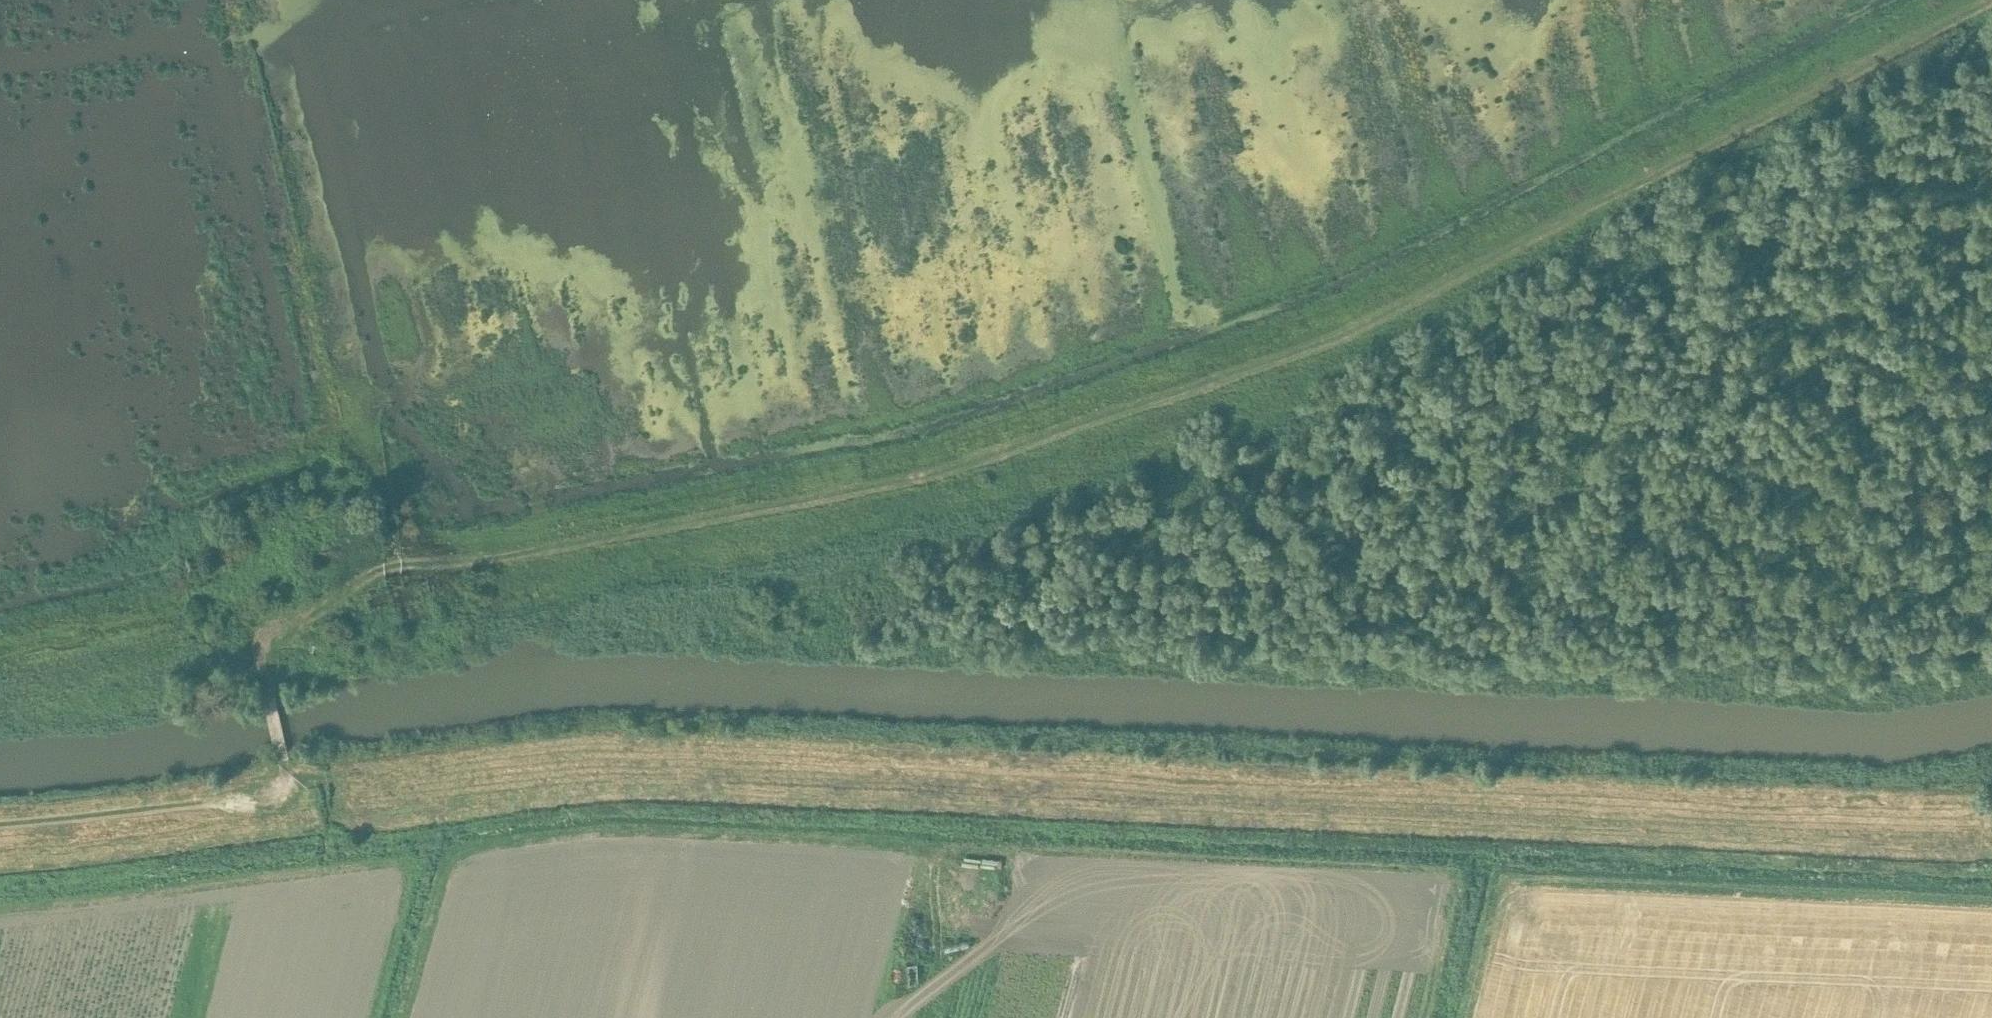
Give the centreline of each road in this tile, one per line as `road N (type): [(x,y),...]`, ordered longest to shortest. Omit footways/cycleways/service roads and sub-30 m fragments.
road 1 (track): [(281,761),(264,786),(244,794),(0,824)]

